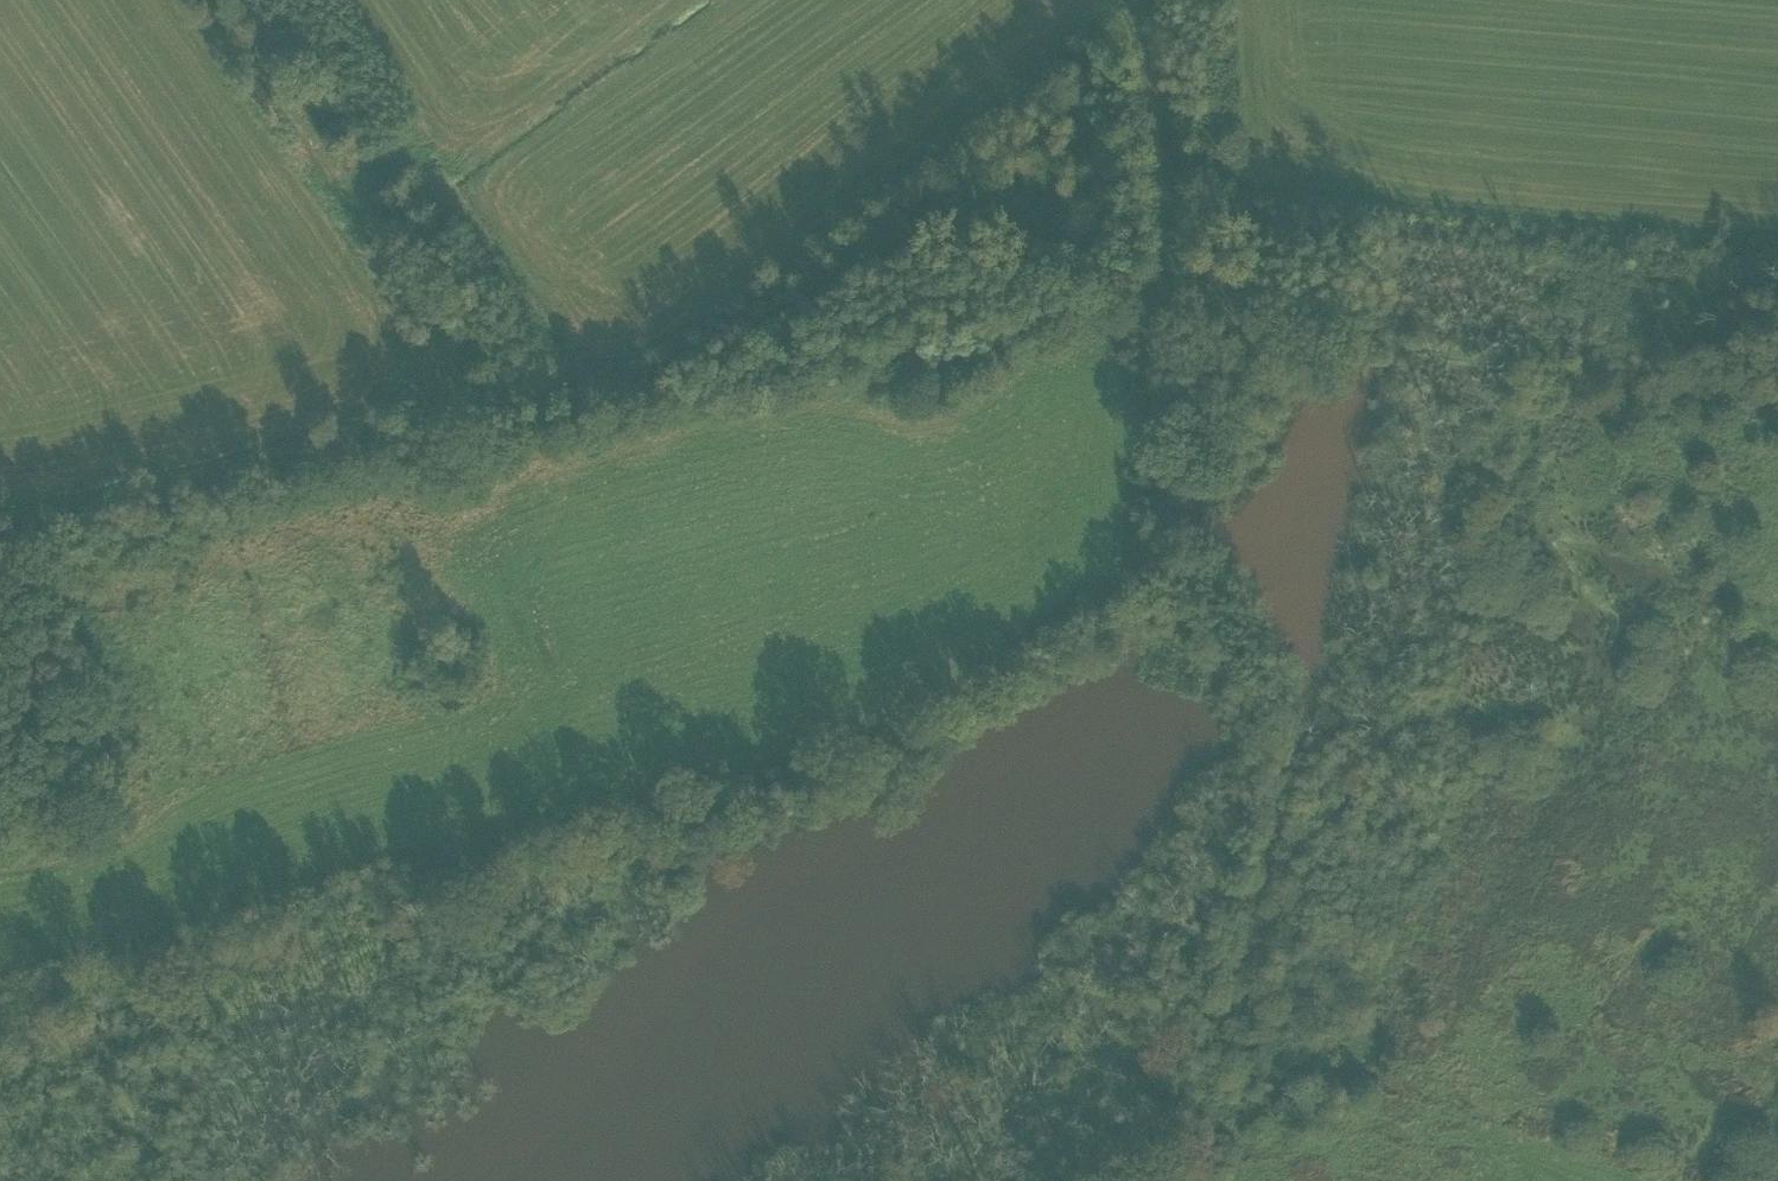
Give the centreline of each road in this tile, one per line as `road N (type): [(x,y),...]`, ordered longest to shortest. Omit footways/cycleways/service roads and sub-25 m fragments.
road 1 (track): [(208,0),(459,370),(433,428),(0,530)]
road 2 (track): [(1176,289),(1169,124),(1137,0)]

